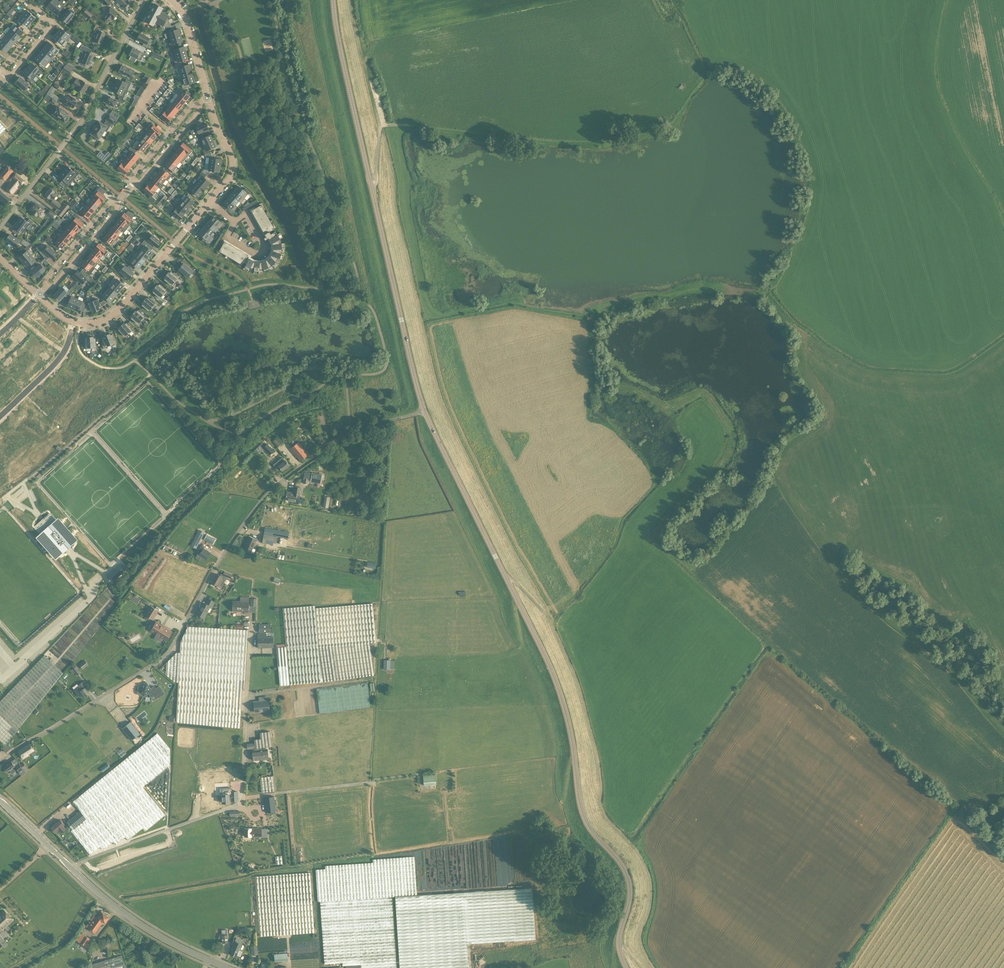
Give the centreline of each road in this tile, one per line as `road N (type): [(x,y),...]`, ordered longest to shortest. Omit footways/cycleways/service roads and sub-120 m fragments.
road 1 (tertiary): [(628,967),(620,944),(632,901),(628,868),(587,820),(550,662),(425,411)]
road 2 (unclassified): [(0,762),(166,654),(238,532),(283,480),(354,430),(425,411)]
road 3 (track): [(764,290),(698,287),(581,314),(513,304),(438,313),(427,300),(385,125)]
road 4 (tertiary): [(425,411),(333,0)]
road 5 (unclassified): [(252,611),(242,803),(73,869)]
road 6 (residential): [(0,228),(84,118),(144,0)]
road 7 (track): [(437,393),(380,129)]
road 8 (residential): [(209,202),(119,311),(75,322)]
road 9 (secondary): [(227,967),(151,931),(73,869)]
road 10 (residential): [(0,416),(58,360),(75,322)]

